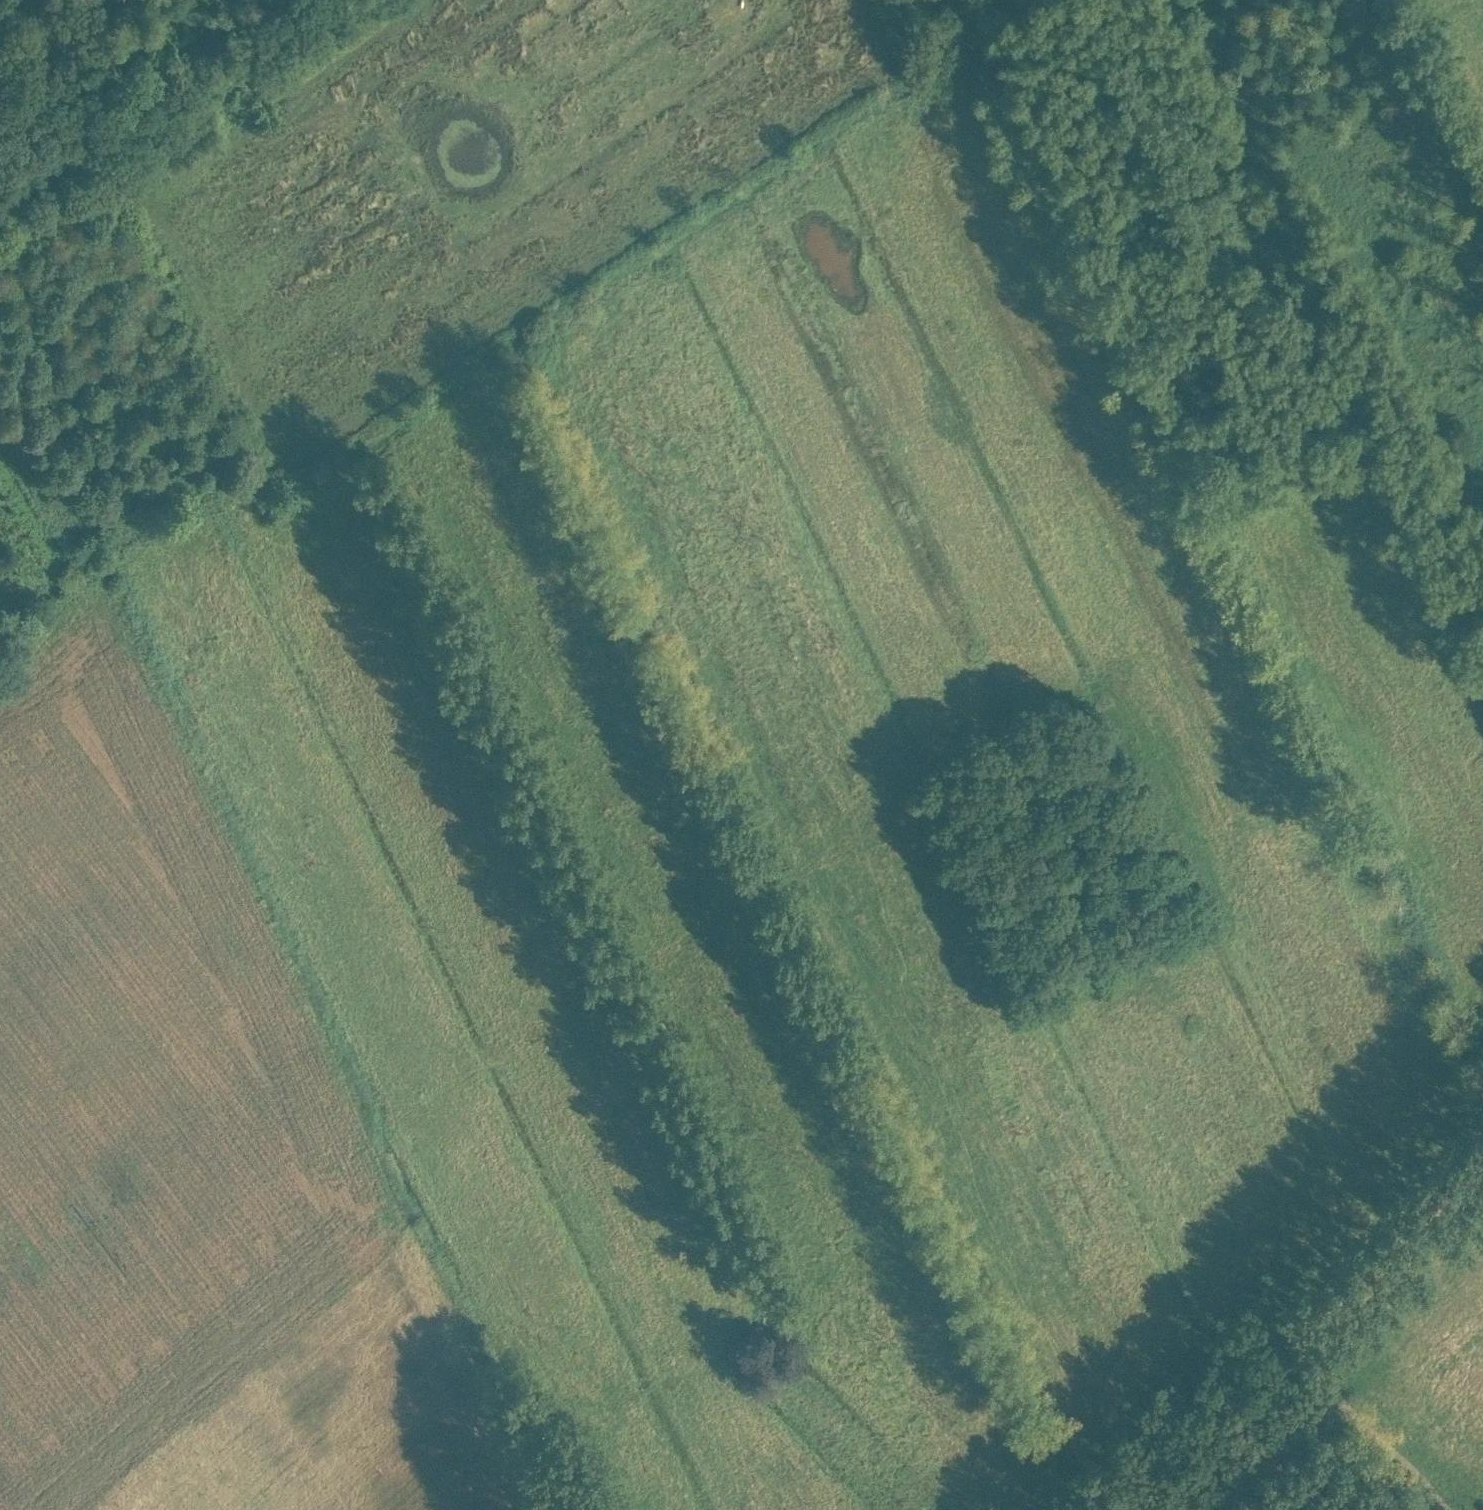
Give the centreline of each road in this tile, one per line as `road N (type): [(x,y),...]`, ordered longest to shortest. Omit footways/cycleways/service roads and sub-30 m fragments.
road 1 (track): [(1119,1509),(1482,1158)]

